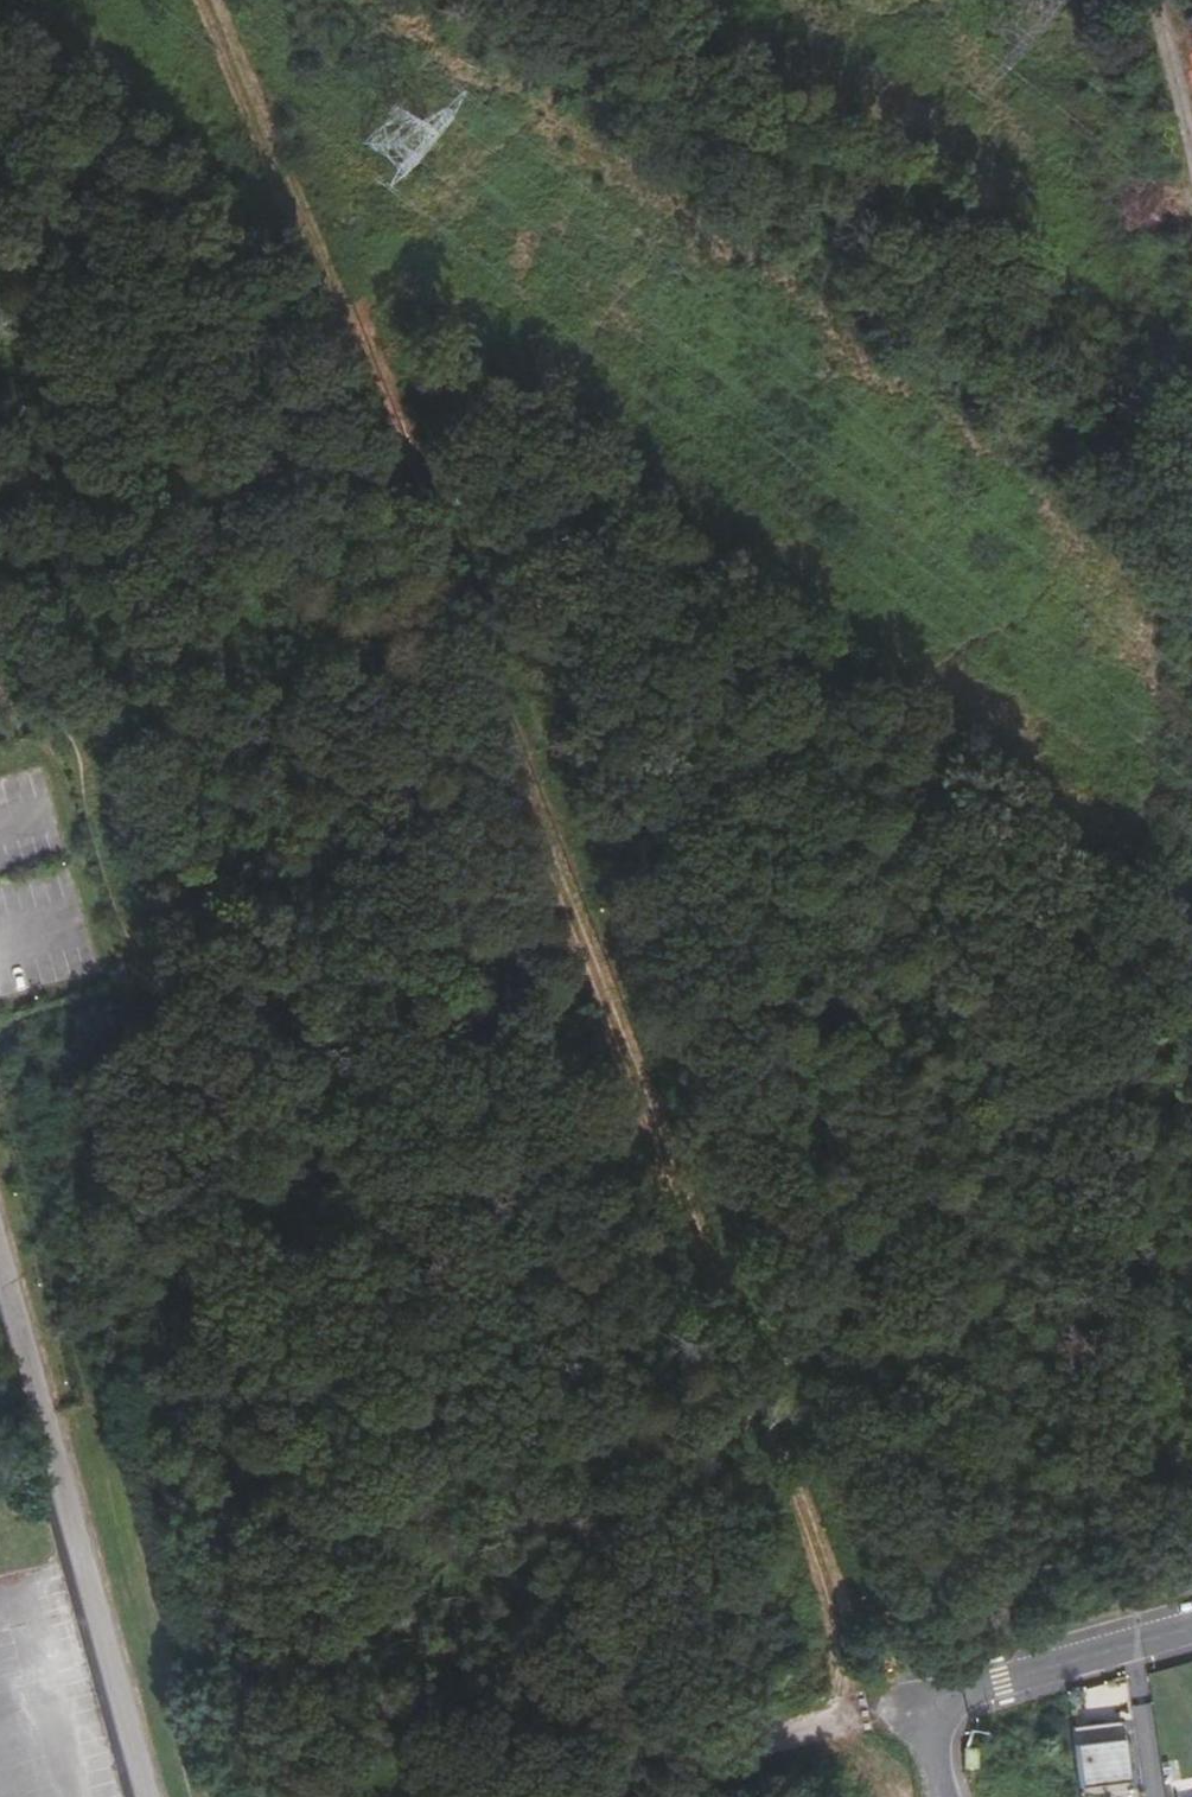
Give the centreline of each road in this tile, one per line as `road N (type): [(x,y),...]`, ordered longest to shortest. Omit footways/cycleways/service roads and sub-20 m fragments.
road 1 (residential): [(940,1796),(930,1706),(1191,1620)]
road 2 (unclassified): [(556,1796),(727,1752)]

